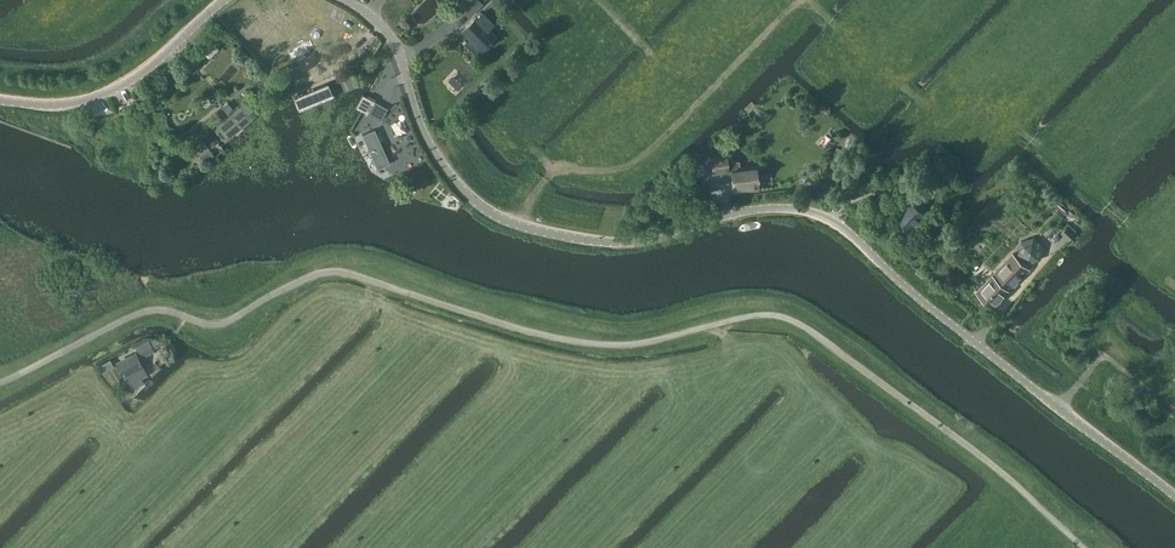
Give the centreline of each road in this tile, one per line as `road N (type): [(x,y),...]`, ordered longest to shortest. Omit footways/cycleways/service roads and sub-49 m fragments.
road 1 (unclassified): [(1174,495),(819,213),(756,209),(610,242),(538,230),(486,209),(429,140),(396,45),(347,0)]
road 2 (track): [(831,21),(921,102),(1020,129),(1139,230),(1147,262),(1174,285)]
road 3 (track): [(831,21),(804,1),(795,6),(639,163),(554,168),(536,177),(519,225)]
road 4 (unclassified): [(224,0),(108,93),(58,105),(0,100)]

